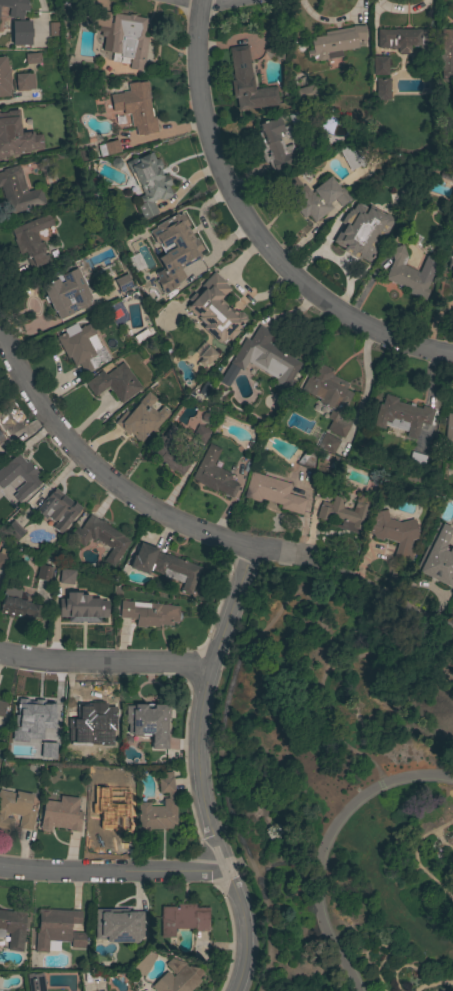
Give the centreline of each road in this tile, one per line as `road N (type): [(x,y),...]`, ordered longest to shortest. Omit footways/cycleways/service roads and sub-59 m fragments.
road 1 (residential): [(452,357),(372,329),(306,291),(249,228),(218,173),(205,128),(198,0)]
road 2 (residential): [(238,990),(248,953),(244,911),(206,814),(196,759),(209,666),(253,548)]
road 3 (residential): [(342,571),(174,522),(112,485),(60,434),(0,339)]
road 4 (residential): [(227,870),(0,867)]
road 5 (residential): [(209,666),(0,652)]

